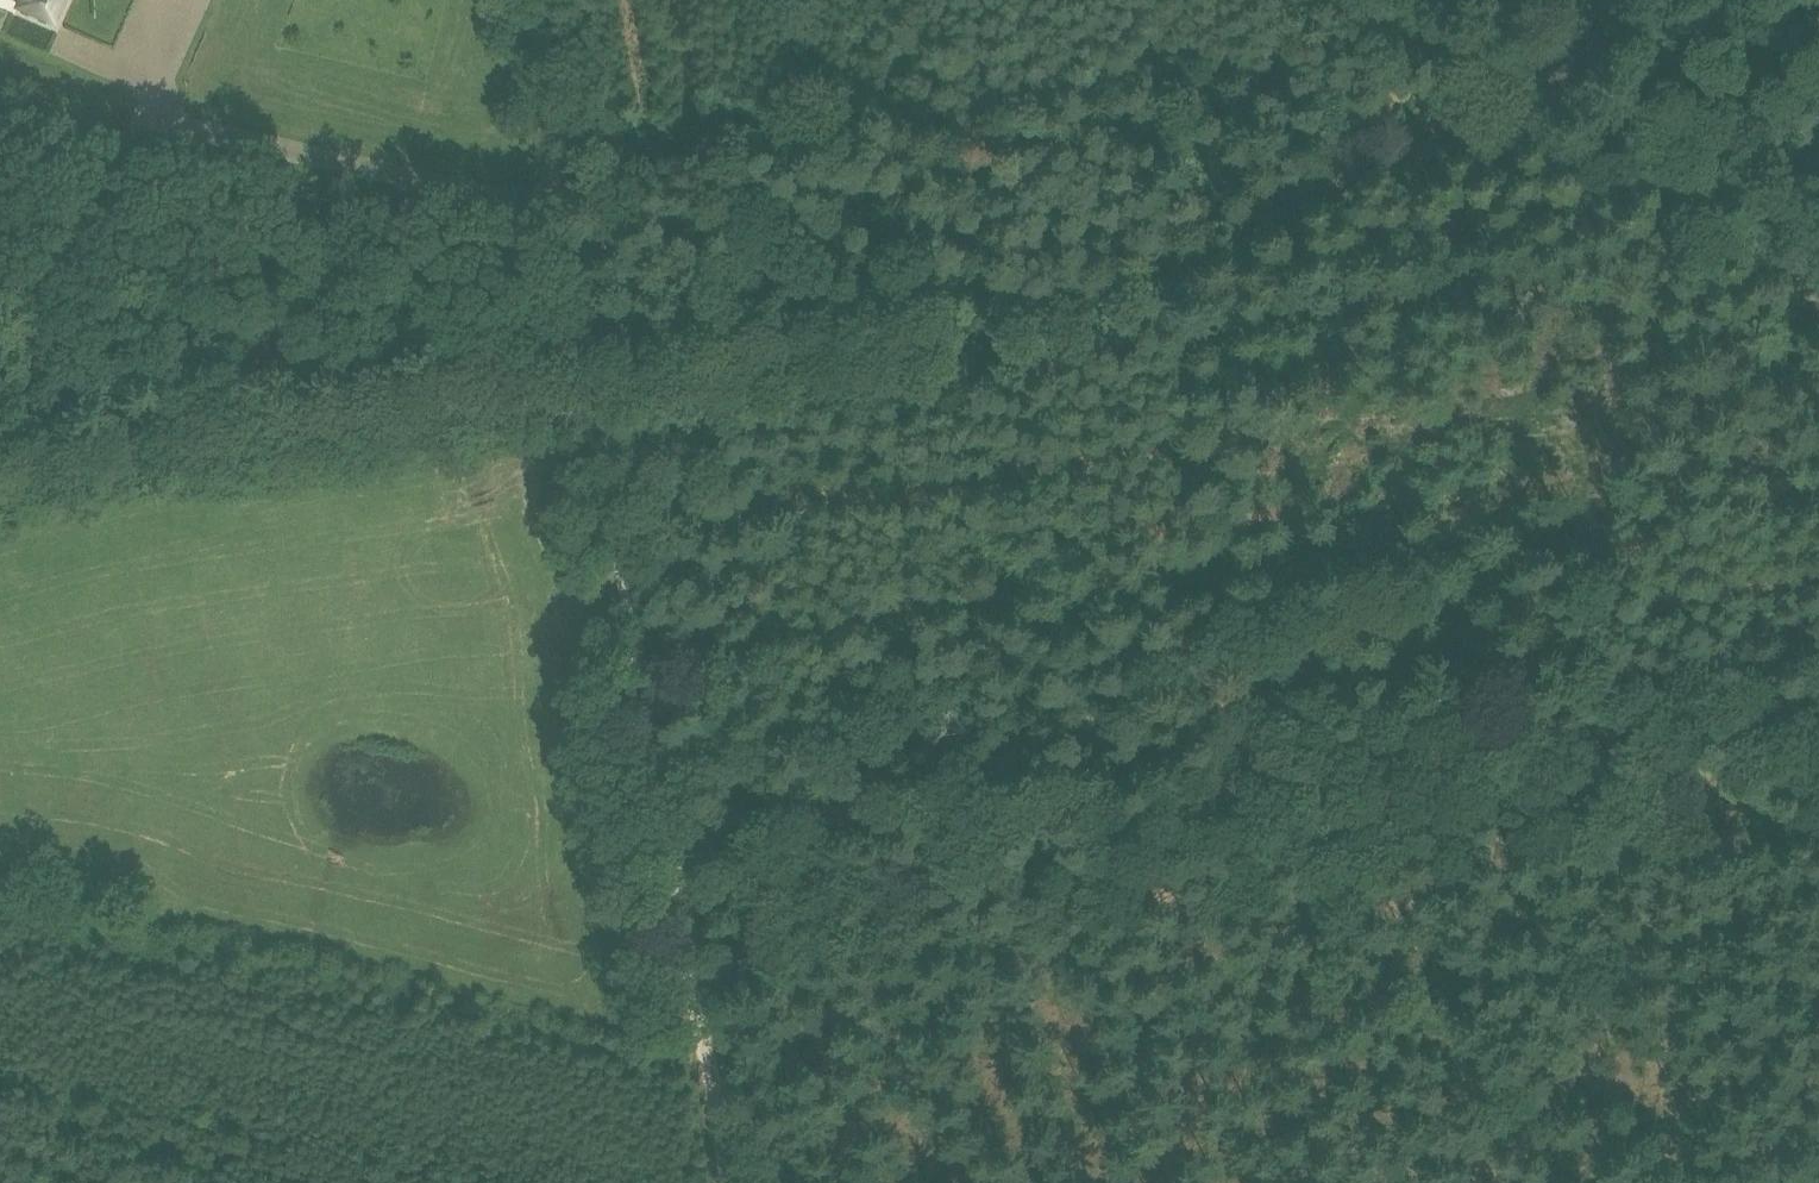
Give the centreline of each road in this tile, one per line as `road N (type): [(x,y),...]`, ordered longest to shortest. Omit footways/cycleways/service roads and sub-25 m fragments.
road 1 (track): [(594,387),(832,356),(1050,317),(1112,296),(1260,234),(1344,187),(1534,59)]
road 2 (track): [(727,1182),(594,387)]
road 3 (track): [(594,387),(531,0)]
road 4 (unclassified): [(1534,59),(1732,252),(1810,304)]

